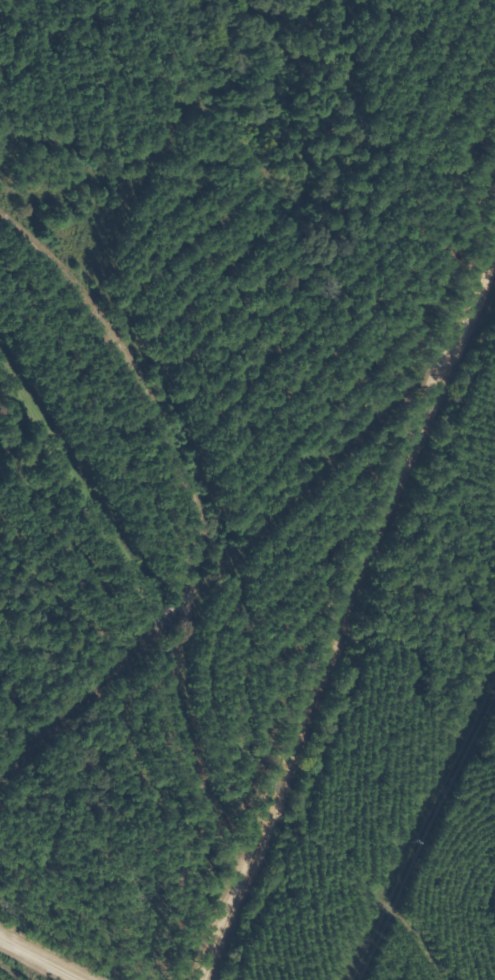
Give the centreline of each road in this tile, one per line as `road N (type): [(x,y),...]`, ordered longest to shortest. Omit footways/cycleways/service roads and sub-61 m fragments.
road 1 (residential): [(205,979),(250,865),(260,785),(300,740),(494,297)]
road 2 (residential): [(405,624),(212,479),(164,0)]

